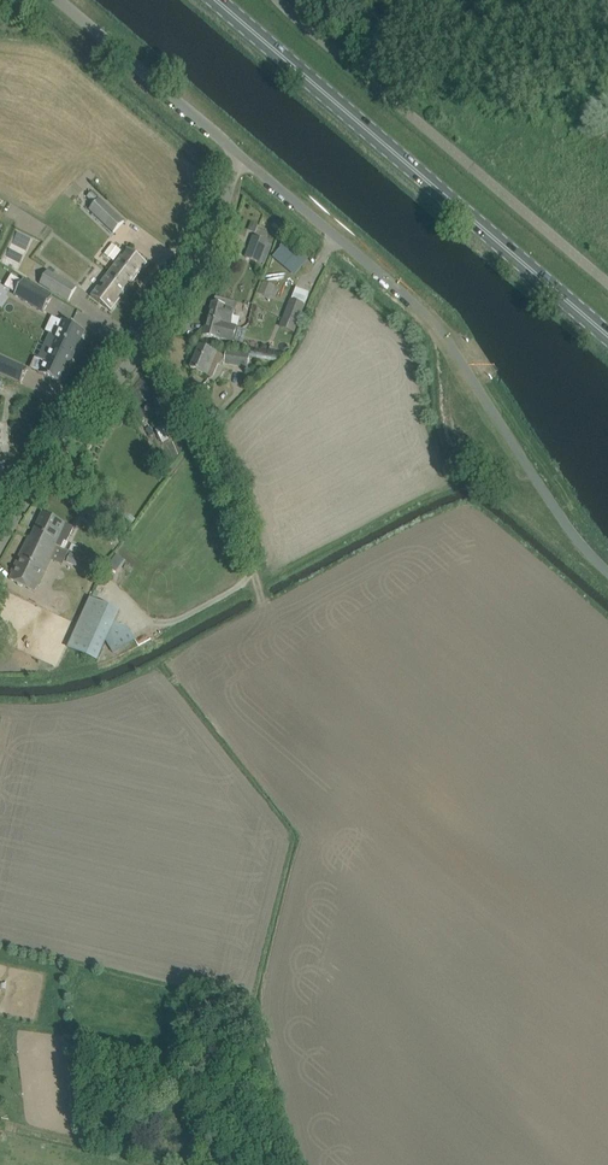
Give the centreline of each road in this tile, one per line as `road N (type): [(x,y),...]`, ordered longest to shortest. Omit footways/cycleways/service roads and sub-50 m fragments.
road 1 (unclassified): [(607,575),(570,537),(437,329),(242,157)]
road 2 (primary): [(607,340),(213,0)]
road 3 (tertiary): [(0,543),(196,275),(242,157)]
road 4 (unclassified): [(607,284),(281,0)]
road 5 (track): [(144,345),(183,393),(210,449),(252,573)]
road 6 (tertiary): [(242,157),(55,0)]

